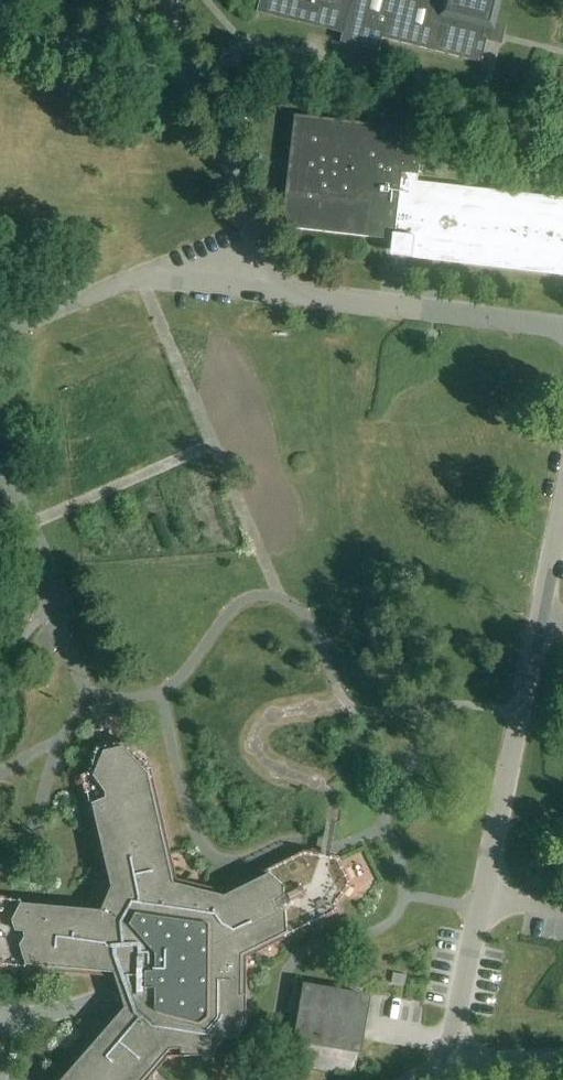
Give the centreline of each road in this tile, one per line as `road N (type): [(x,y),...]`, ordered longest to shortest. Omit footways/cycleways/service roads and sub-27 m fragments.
road 1 (unclassified): [(562,331),(288,297),(197,83)]
road 2 (unclassified): [(457,1065),(453,1041),(538,619)]

